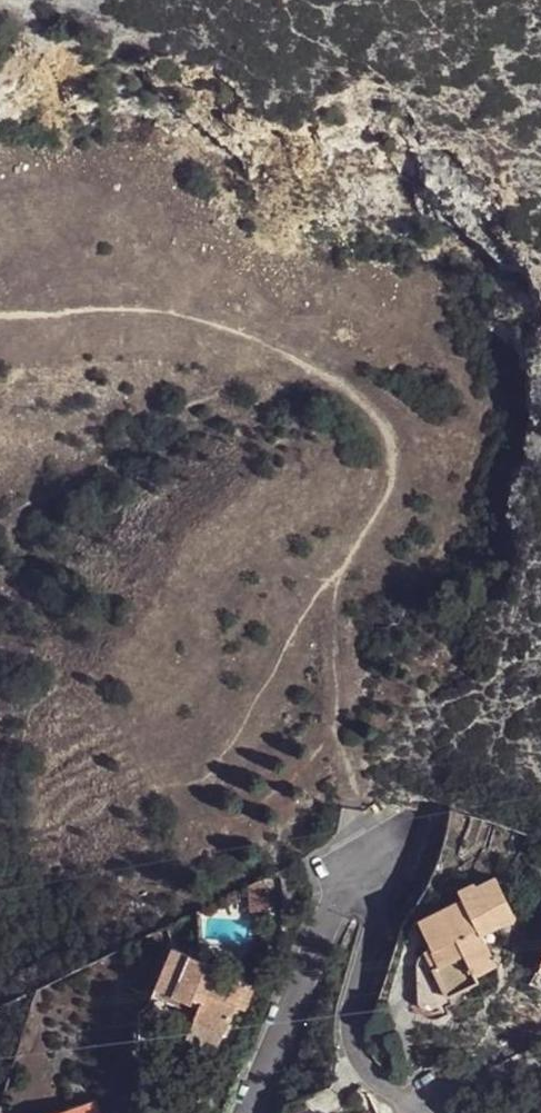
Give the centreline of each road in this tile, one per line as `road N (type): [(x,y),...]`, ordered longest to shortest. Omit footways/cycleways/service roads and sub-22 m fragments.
road 1 (track): [(0,317),(104,308),(222,323),(343,388),(389,438),(386,497),(336,588),(333,617),(354,821)]
road 2 (residential): [(473,1082),(413,1104),(385,1093),(364,1070),(352,1007),(379,911),(376,898),(356,890),(329,912),(251,1112)]
road 3 (track): [(0,288),(39,244),(60,243),(94,267),(94,286),(74,313)]

